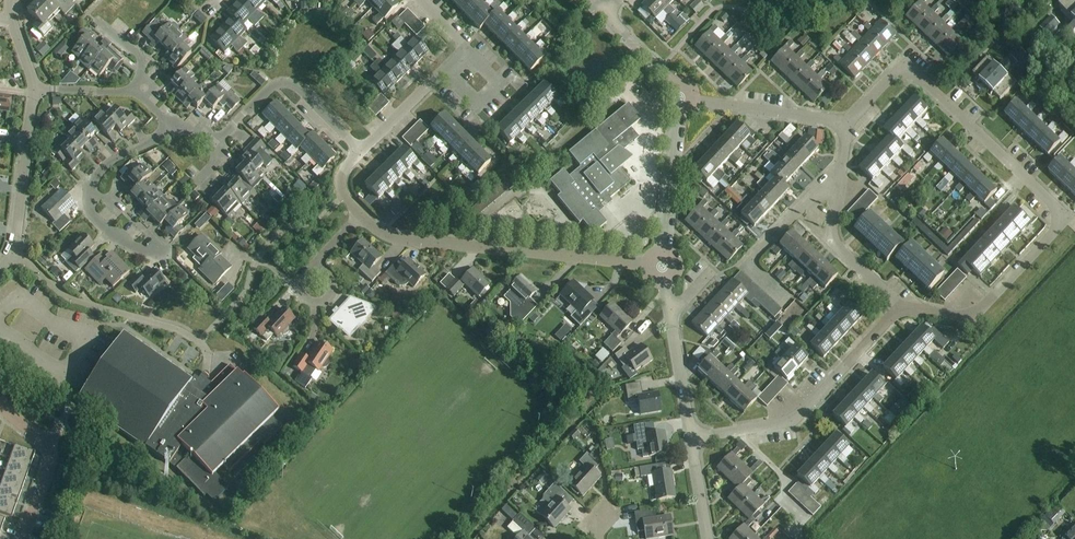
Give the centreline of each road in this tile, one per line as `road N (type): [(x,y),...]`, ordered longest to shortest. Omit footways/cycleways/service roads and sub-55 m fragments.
road 1 (residential): [(663,266),(406,239),(361,215)]
road 2 (residential): [(849,122),(904,66),(1061,212)]
road 3 (residential): [(692,439),(799,413),(901,308)]
road 4 (residential): [(901,308),(971,319),(1066,218),(1061,212)]
road 5 (residential): [(172,131),(112,159),(87,189),(87,210),(110,232),(158,248)]
road 6 (residential): [(360,151),(296,85),(272,86),(213,143)]
road 7 (residential): [(0,266),(14,252),(34,89)]
road 8 (residential): [(789,295),(750,260),(841,170)]
road 9 (residential): [(692,439),(663,266)]
road 10 (residential): [(849,122),(680,98)]
road 11 (residential): [(663,266),(680,98)]
road 12 (residential): [(901,308),(833,240),(841,170)]
road 13 (residential): [(21,538),(47,445),(0,406)]
road 14 (residential): [(443,70),(477,103),(498,81),(467,47)]

